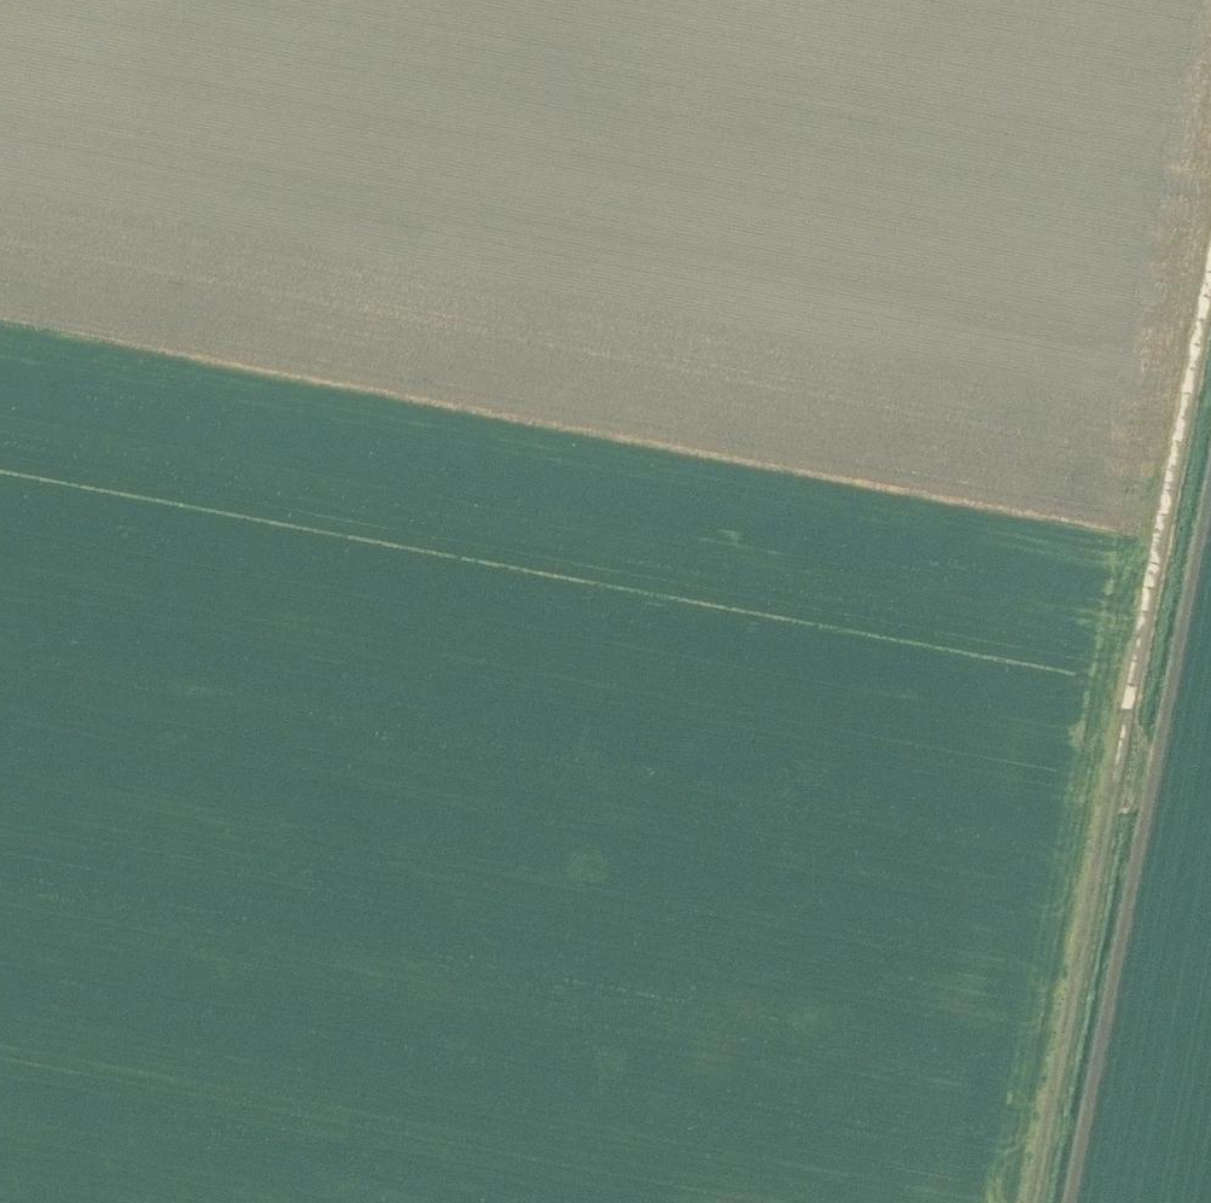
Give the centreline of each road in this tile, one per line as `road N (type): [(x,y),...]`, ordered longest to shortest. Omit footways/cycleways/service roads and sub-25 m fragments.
road 1 (track): [(1210,287),(1128,709)]

